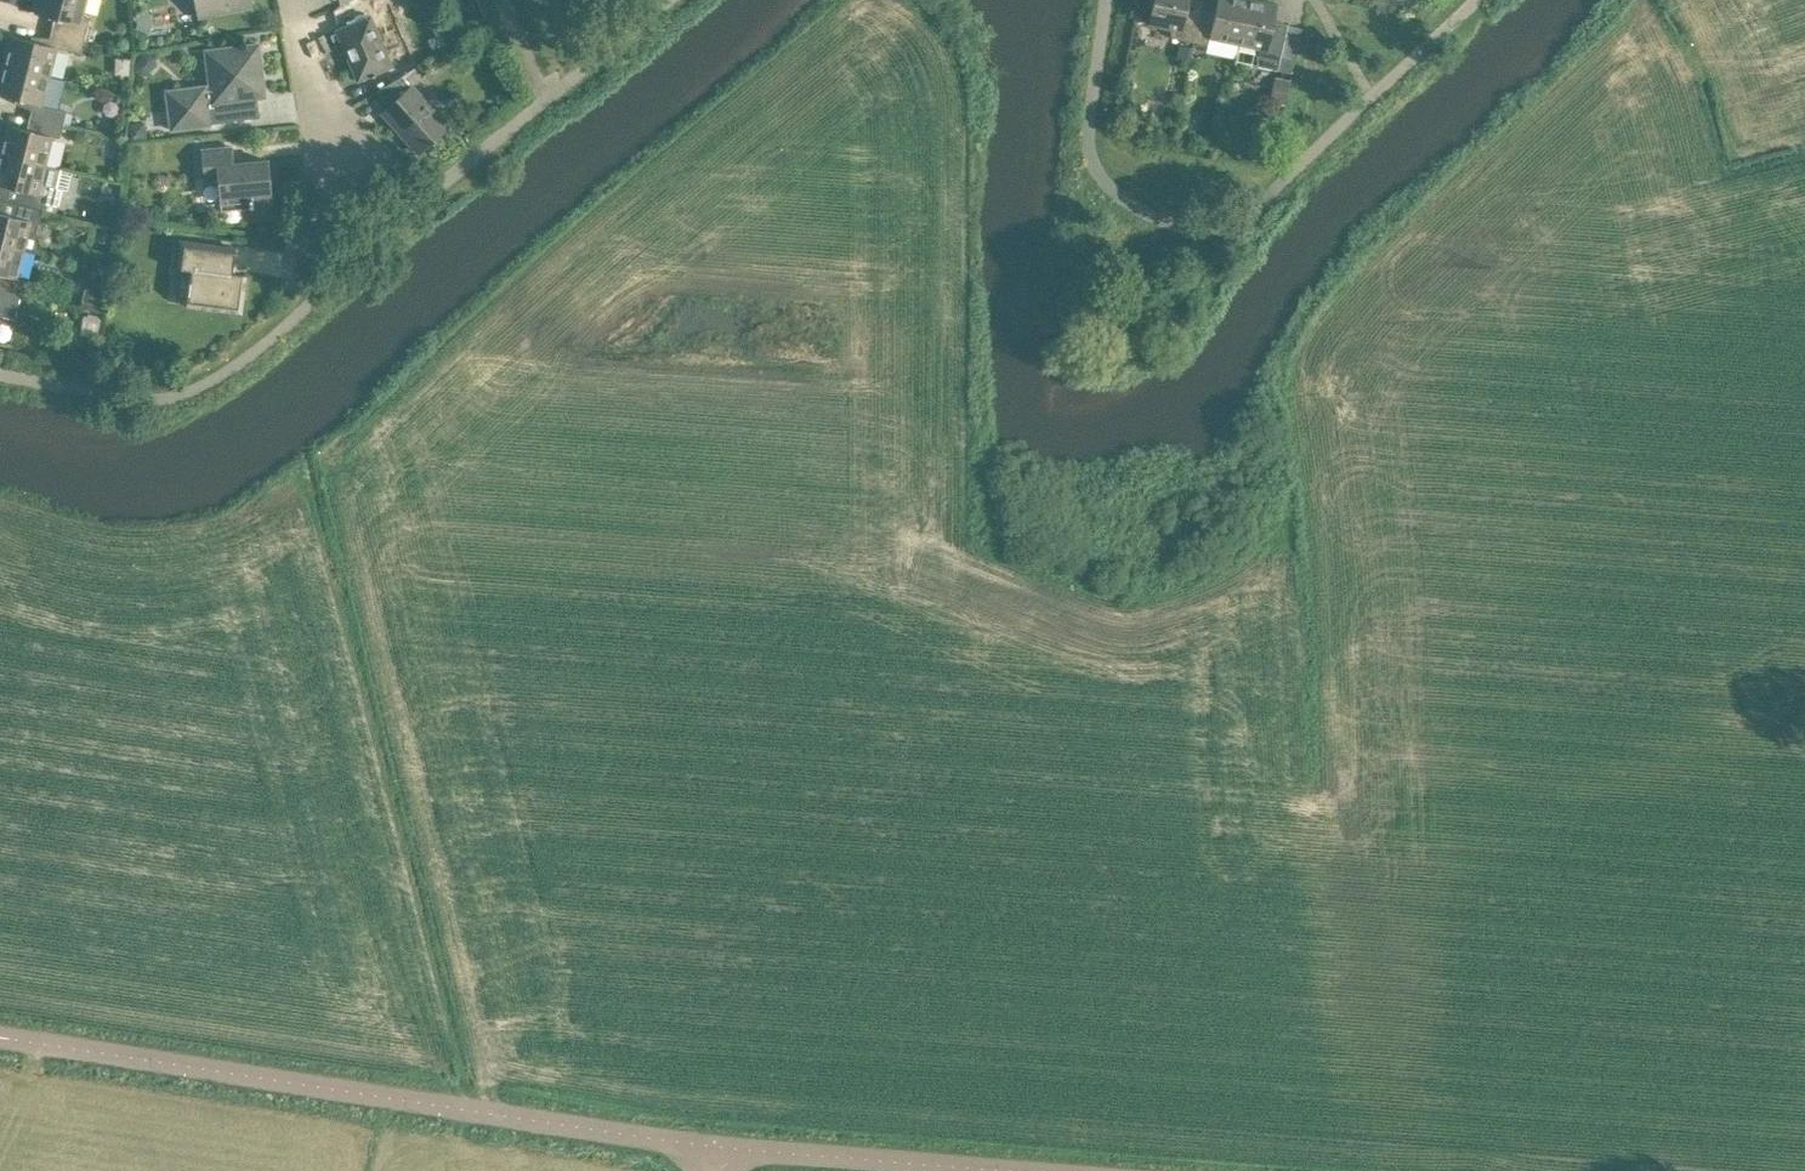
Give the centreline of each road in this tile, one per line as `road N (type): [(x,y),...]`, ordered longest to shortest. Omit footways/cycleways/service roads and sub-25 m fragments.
road 1 (unclassified): [(710,1145),(0,1037)]
road 2 (unclassified): [(1021,1170),(710,1145)]
road 3 (residential): [(331,152),(290,0)]
road 4 (unclassified): [(289,279),(331,179),(331,152)]

